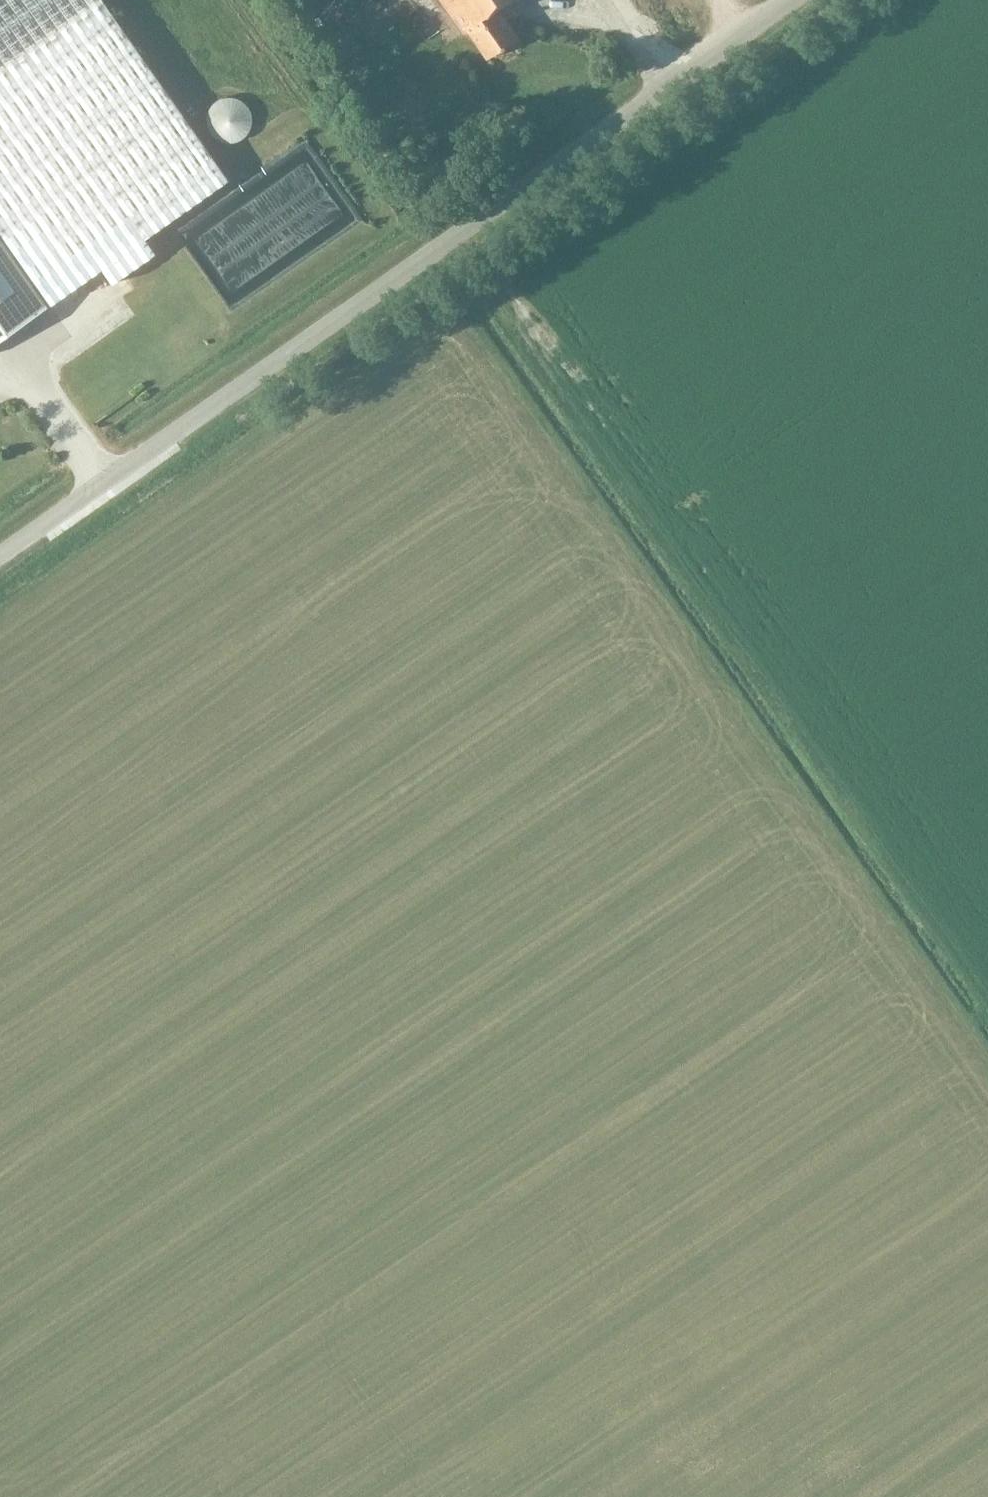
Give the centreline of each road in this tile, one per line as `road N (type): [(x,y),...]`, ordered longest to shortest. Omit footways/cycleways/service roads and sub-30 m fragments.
road 1 (unclassified): [(0,555),(791,0)]

